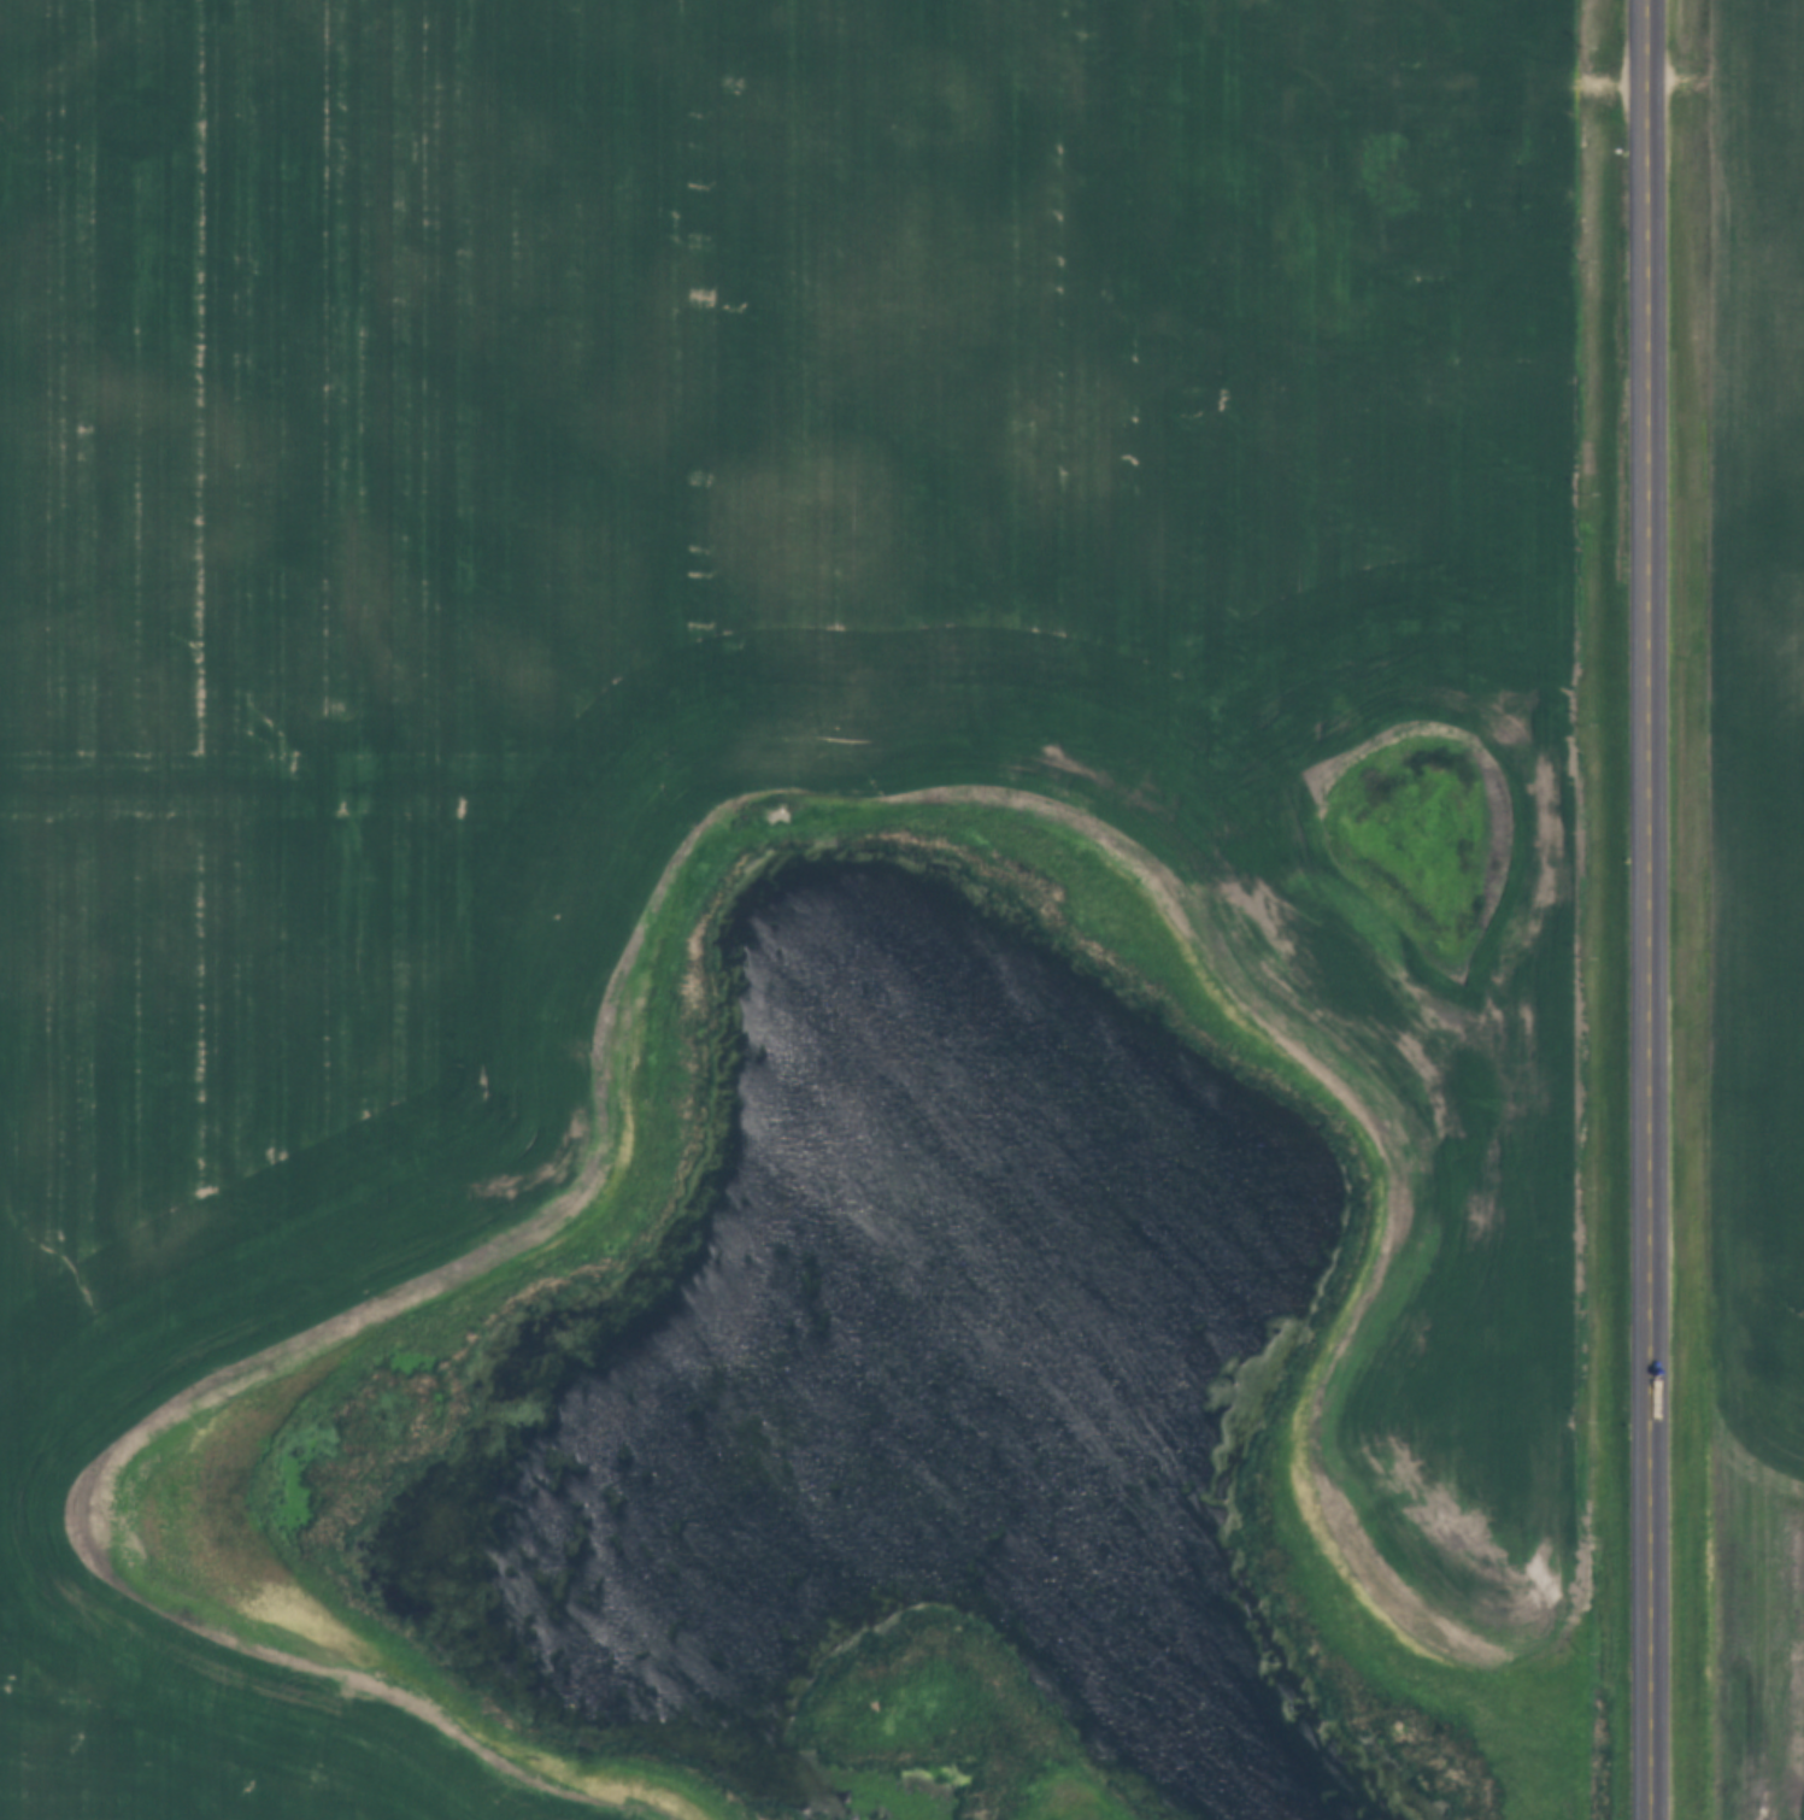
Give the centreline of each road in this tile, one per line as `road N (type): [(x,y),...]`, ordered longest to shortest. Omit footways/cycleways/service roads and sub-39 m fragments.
road 1 (tertiary): [(1650,1819),(1647,0)]
road 2 (track): [(1647,89),(1533,89),(1481,106),(1462,125),(1452,157),(1447,218)]

